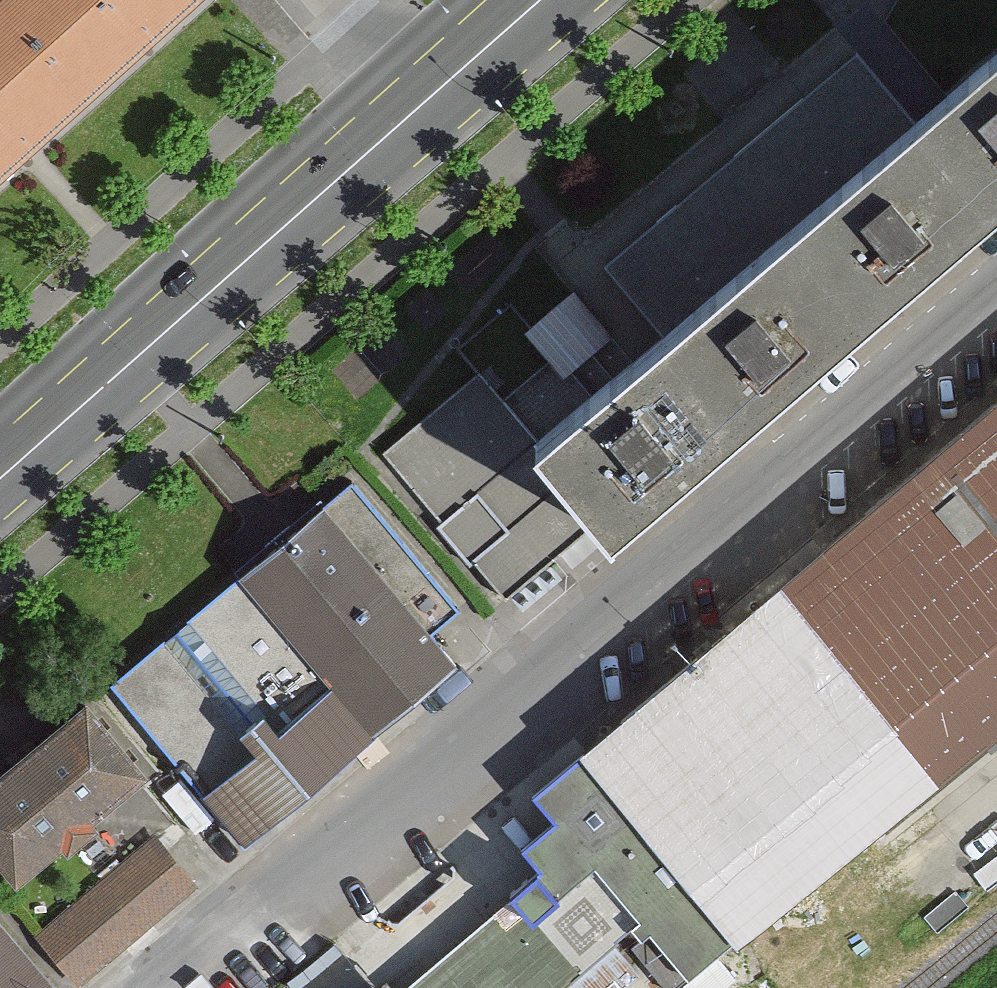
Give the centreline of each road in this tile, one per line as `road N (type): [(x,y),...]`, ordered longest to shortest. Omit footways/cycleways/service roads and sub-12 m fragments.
road 1 (residential): [(996,302),(234,940)]
road 2 (primary): [(426,99),(0,477)]
road 3 (primary): [(538,0),(426,99)]
road 4 (residential): [(426,99),(339,0)]

